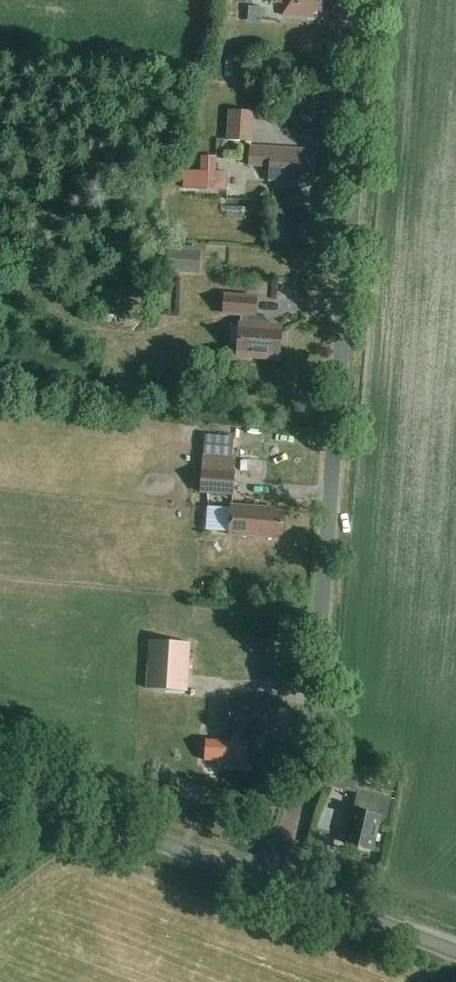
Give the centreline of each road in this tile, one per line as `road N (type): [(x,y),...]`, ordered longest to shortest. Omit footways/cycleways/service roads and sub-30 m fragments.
road 1 (unclassified): [(281,887),(312,741),(366,0)]
road 2 (unclassified): [(281,887),(0,791)]
road 3 (unclassified): [(455,952),(281,887)]

